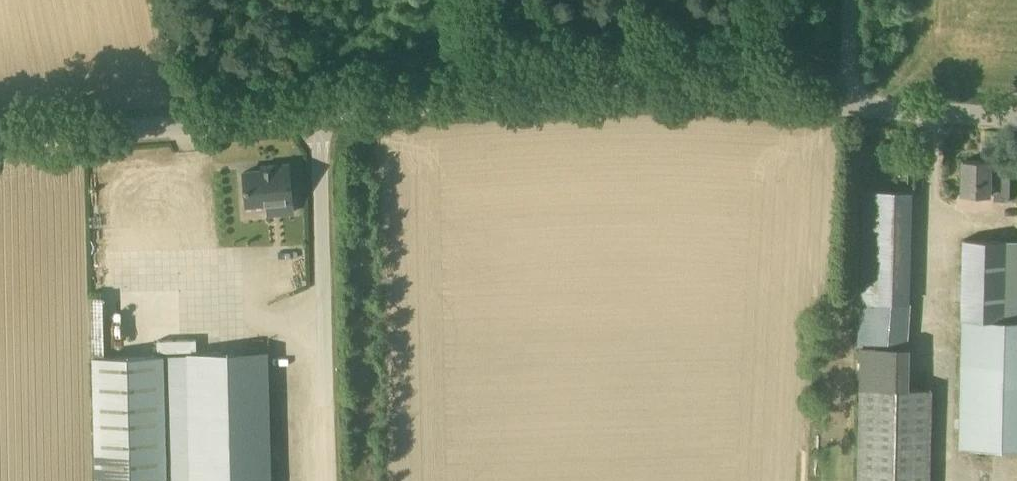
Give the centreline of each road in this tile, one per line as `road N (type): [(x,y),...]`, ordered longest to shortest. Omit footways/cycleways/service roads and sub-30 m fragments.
road 1 (unclassified): [(850,107),(208,120),(0,139)]
road 2 (track): [(324,480),(311,118)]
road 3 (unclassified): [(1016,117),(850,107)]

